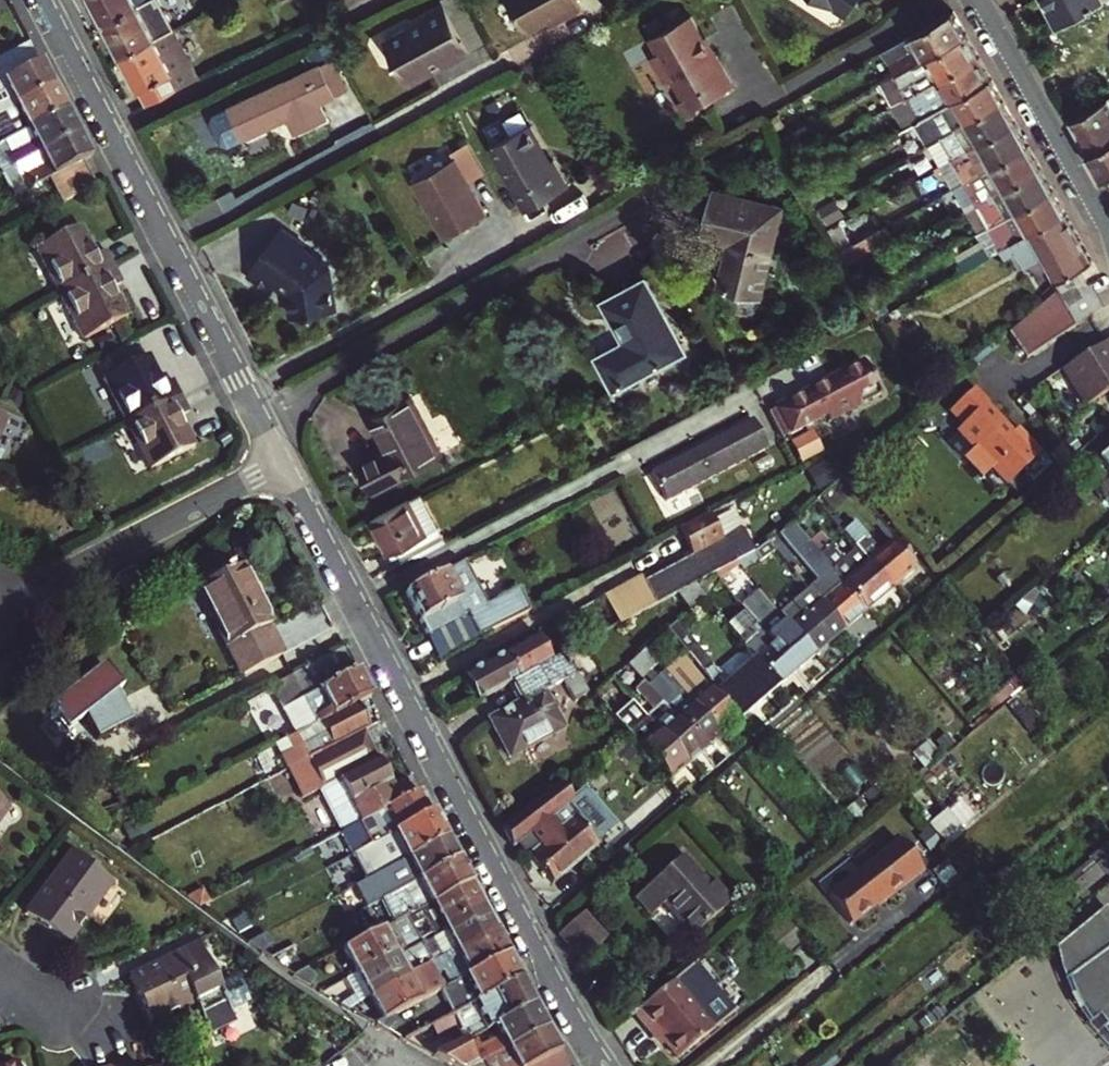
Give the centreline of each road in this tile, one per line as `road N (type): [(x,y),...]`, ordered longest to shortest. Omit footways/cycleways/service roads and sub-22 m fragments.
road 1 (residential): [(282,464),(597,1065)]
road 2 (residential): [(42,0),(282,464)]
road 3 (residential): [(282,464),(20,598)]
road 4 (tertiary): [(1108,231),(980,0)]

